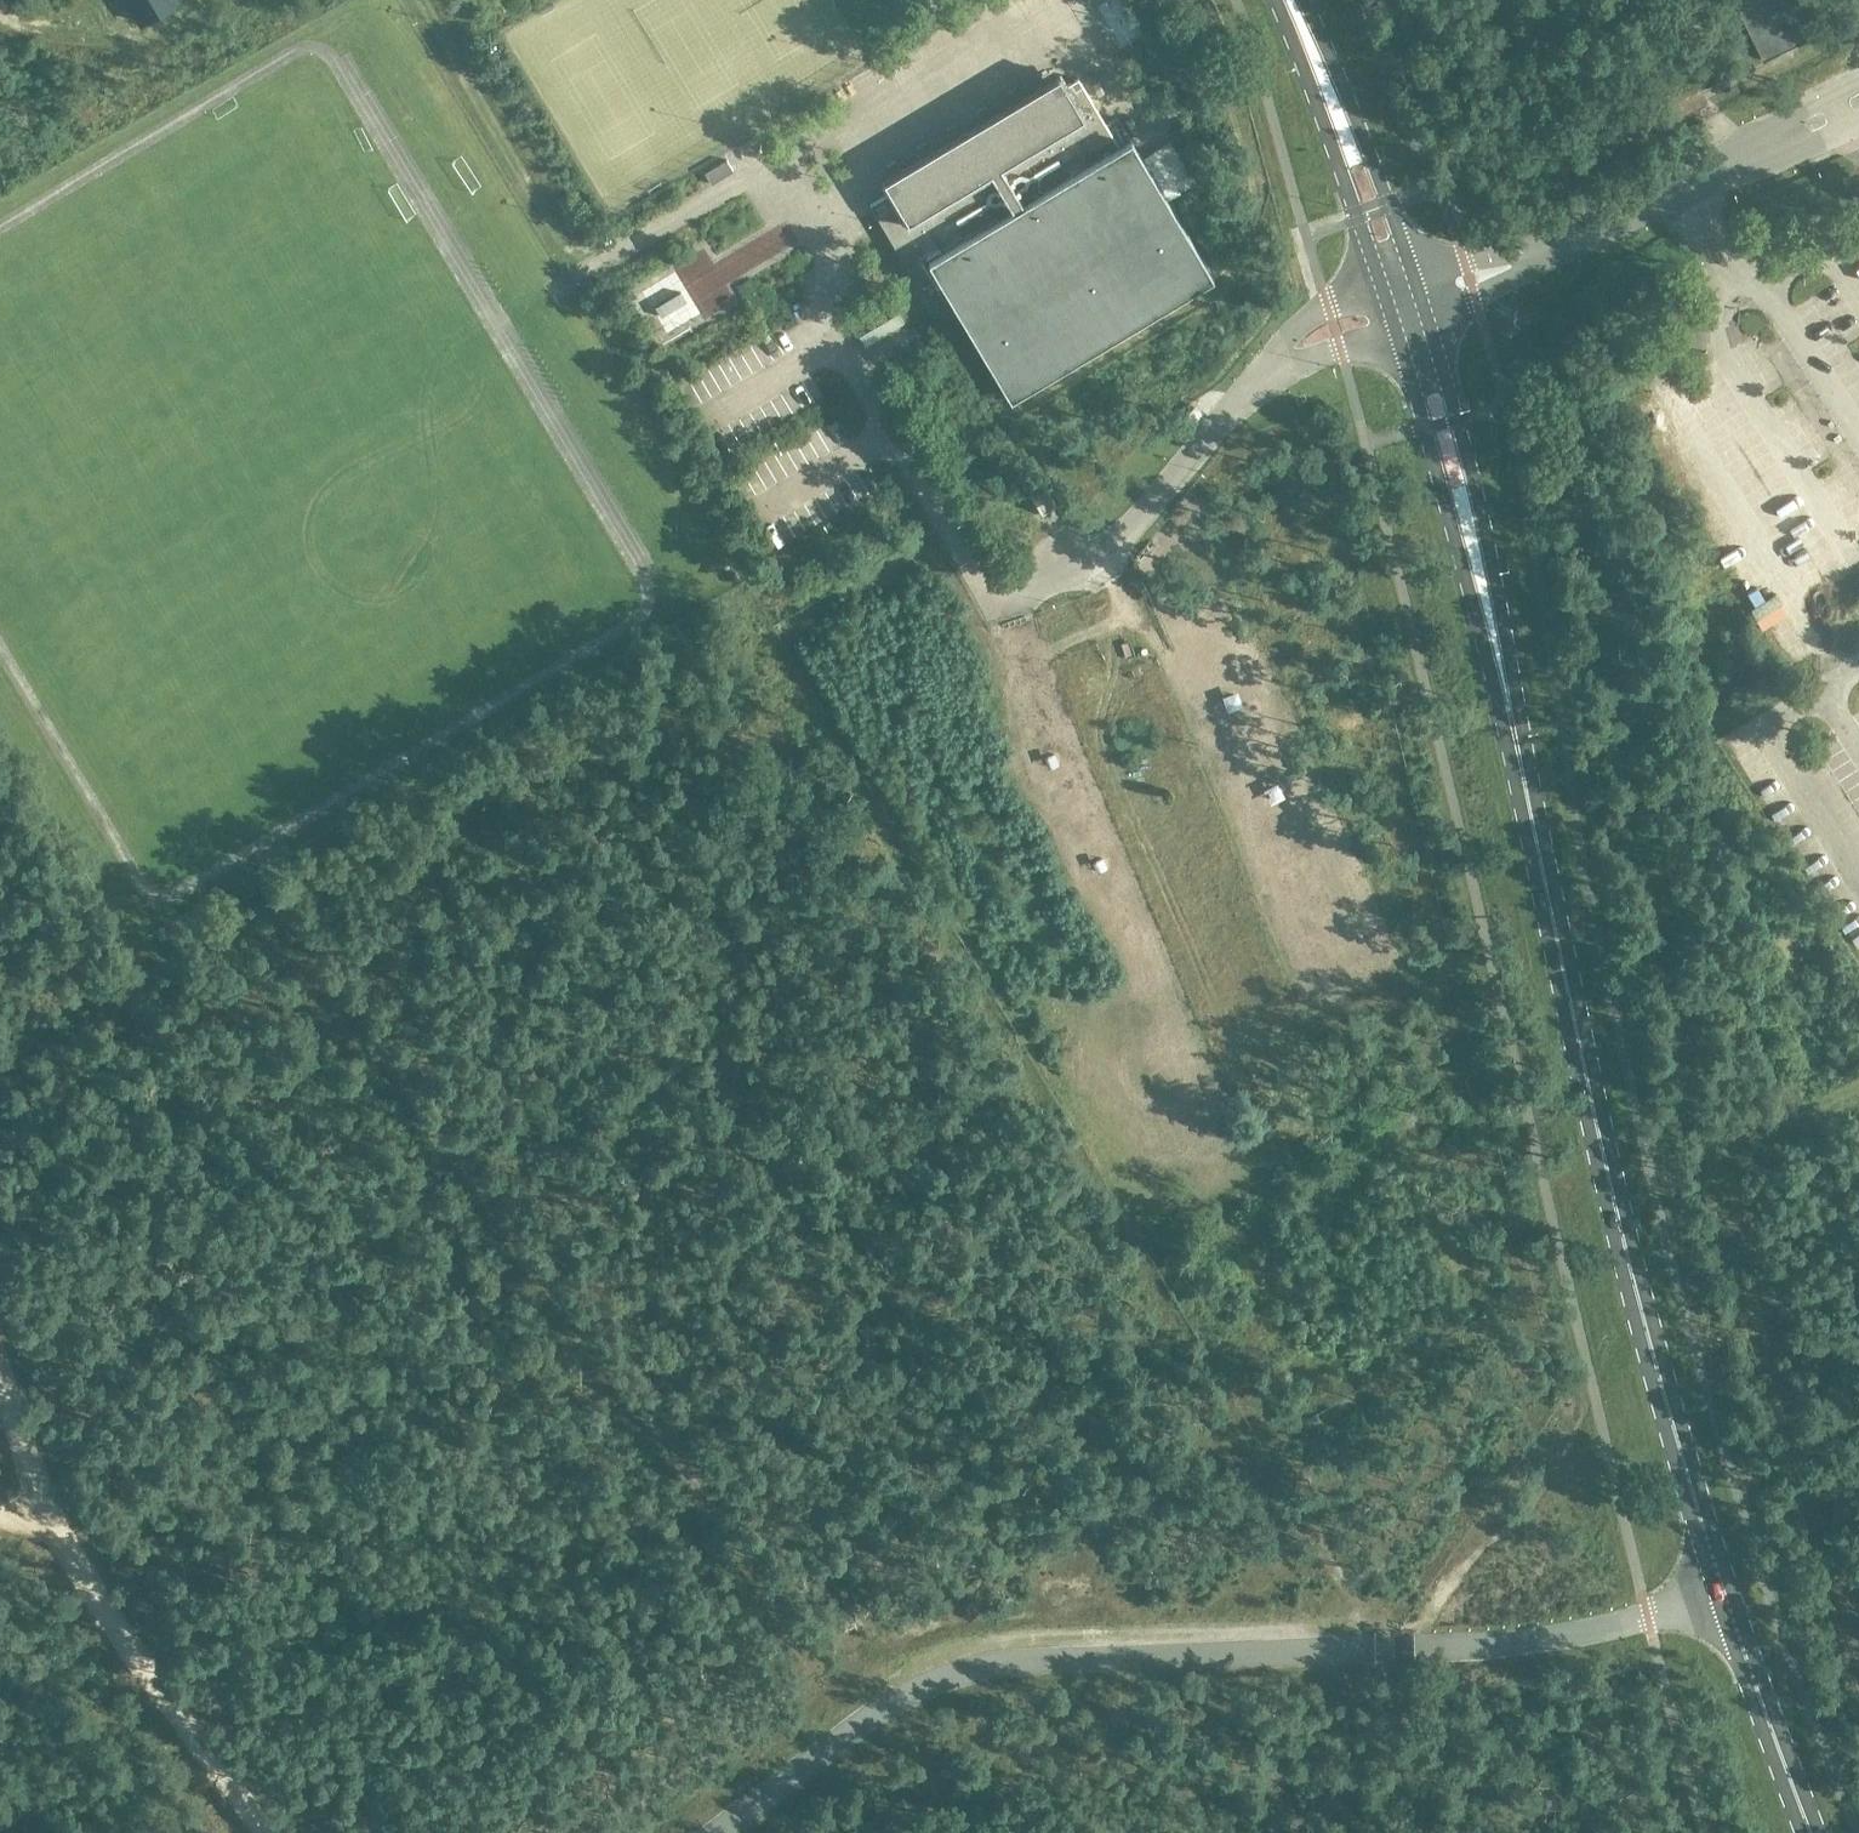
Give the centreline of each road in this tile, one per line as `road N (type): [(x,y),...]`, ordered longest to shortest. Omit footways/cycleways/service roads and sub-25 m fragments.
road 1 (primary): [(1811,1832),(1727,1597),(1652,1348),(1456,476),(1375,214),(1289,0)]
road 2 (track): [(274,1832),(118,1627),(25,1455),(0,1386)]

